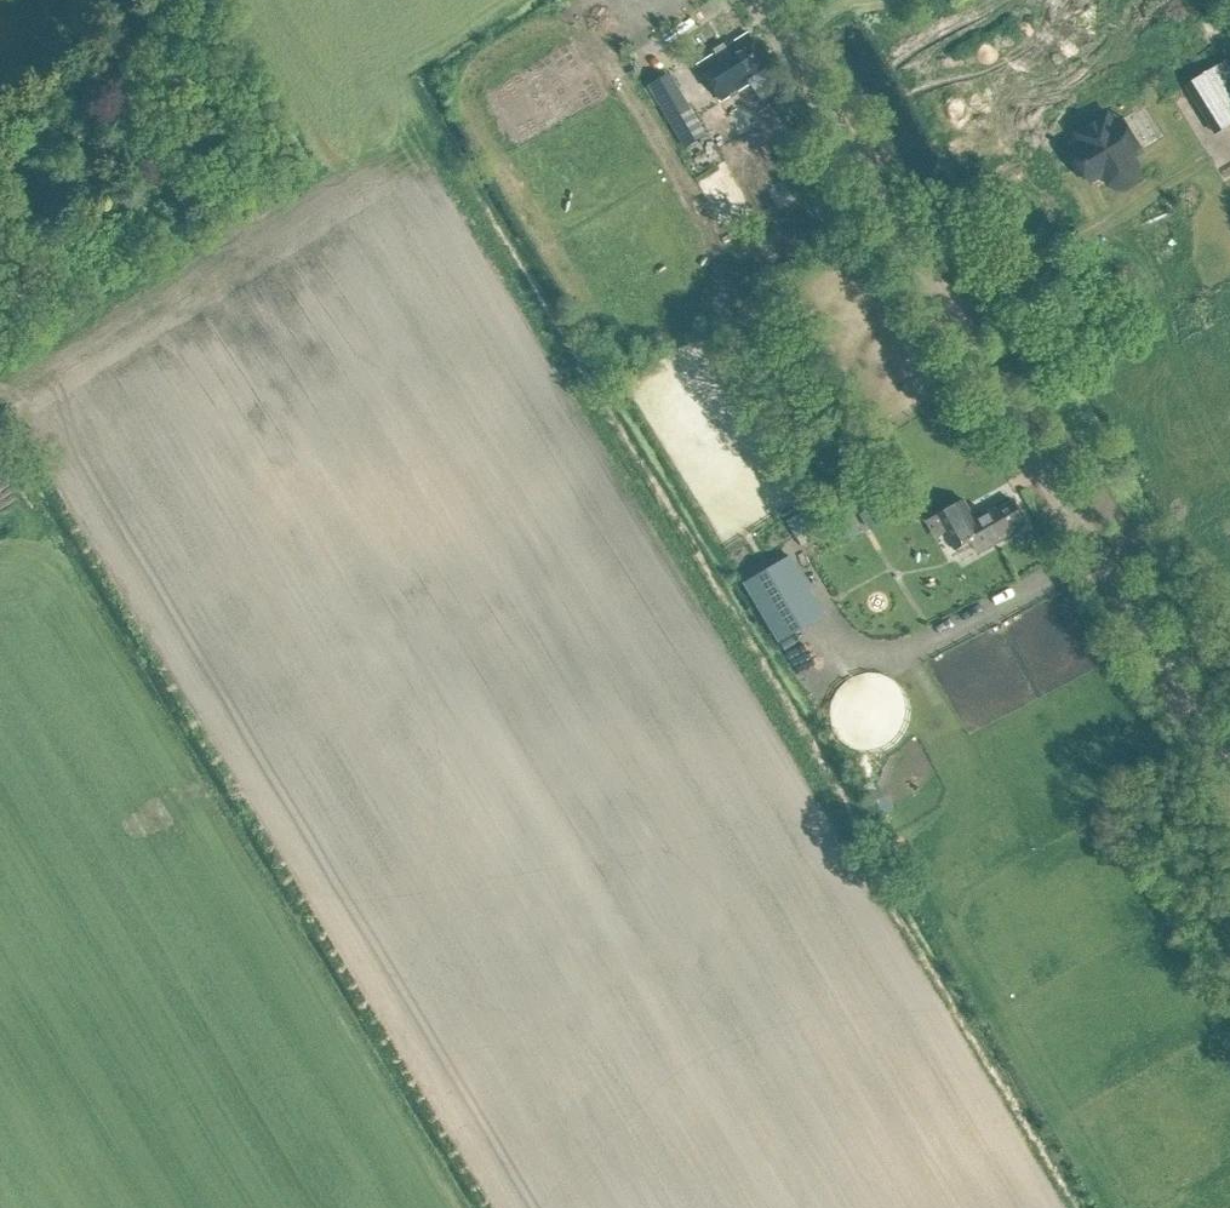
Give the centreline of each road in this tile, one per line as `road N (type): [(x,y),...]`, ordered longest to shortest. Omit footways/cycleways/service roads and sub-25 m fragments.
road 1 (tertiary): [(1229,771),(758,0)]

